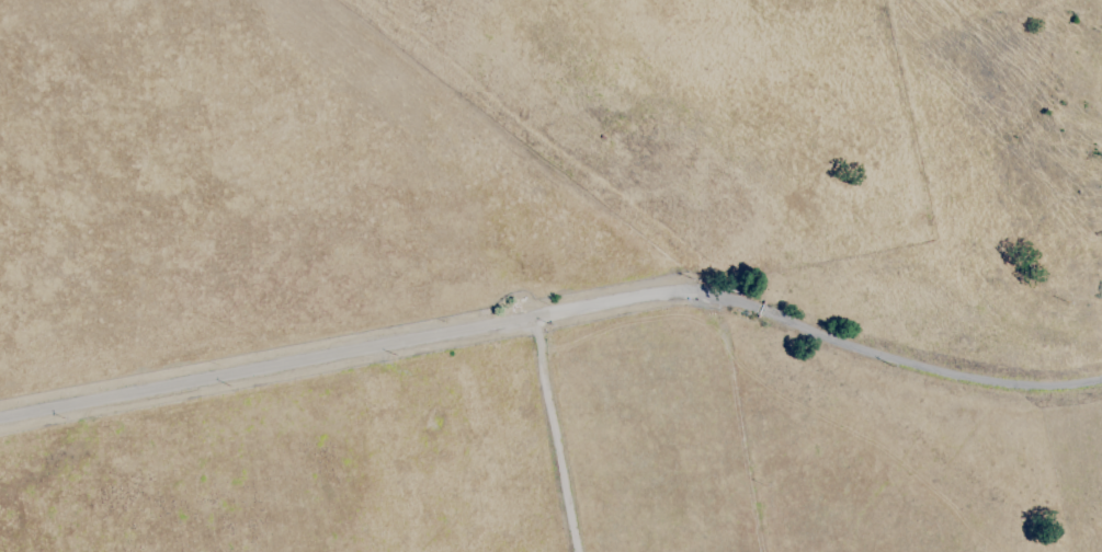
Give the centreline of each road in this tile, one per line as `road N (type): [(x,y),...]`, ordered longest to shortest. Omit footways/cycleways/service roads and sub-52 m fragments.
road 1 (residential): [(739,306),(683,294),(607,303),(0,421)]
road 2 (residential): [(1101,383),(1066,389),(940,370),(842,346),(739,306)]

